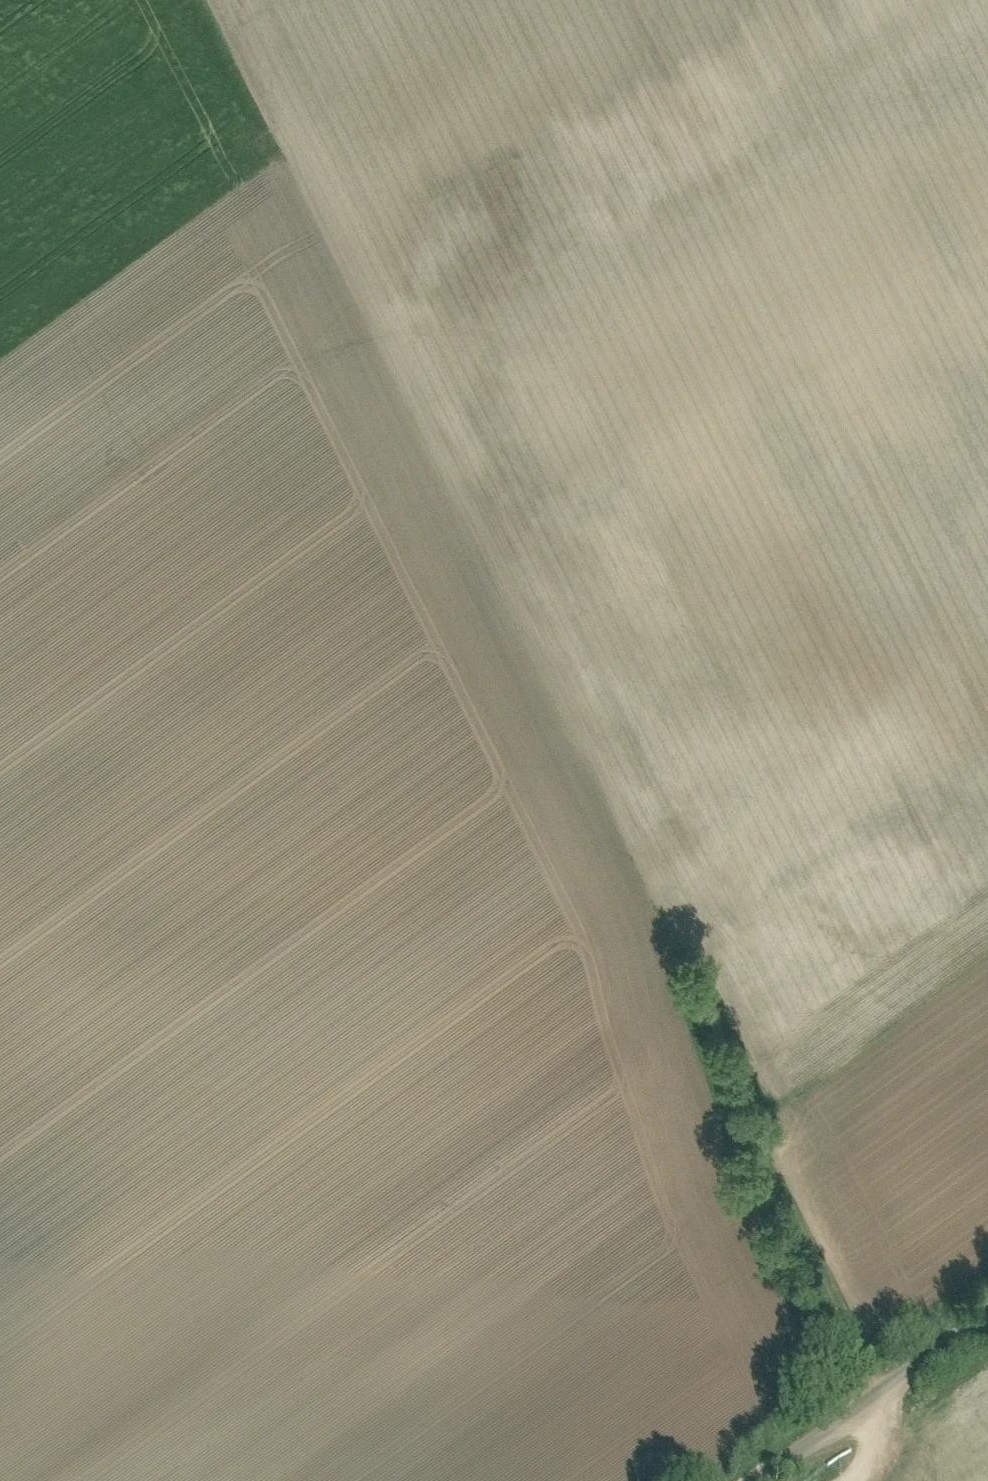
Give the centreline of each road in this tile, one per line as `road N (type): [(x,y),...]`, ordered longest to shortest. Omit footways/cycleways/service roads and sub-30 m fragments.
road 1 (unclassified): [(794,1480),(987,1338)]

